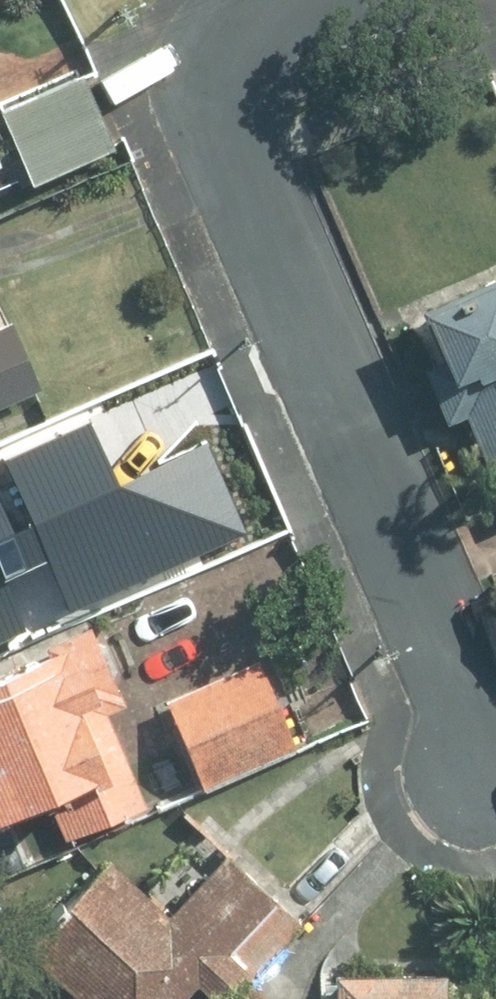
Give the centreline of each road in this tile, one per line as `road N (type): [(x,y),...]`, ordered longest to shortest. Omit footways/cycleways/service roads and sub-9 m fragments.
road 1 (residential): [(291,0),(251,23),(223,52),(226,105),(491,755)]

